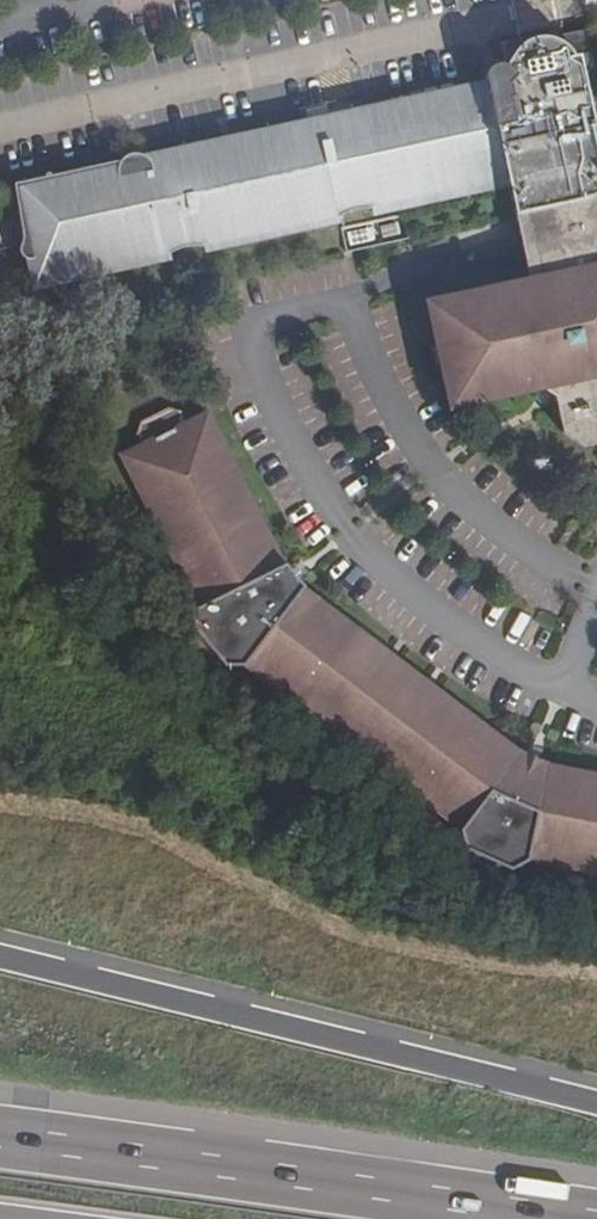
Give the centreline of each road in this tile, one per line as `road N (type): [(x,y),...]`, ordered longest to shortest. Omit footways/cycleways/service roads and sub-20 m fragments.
road 1 (motorway): [(596,1098),(0,944)]
road 2 (motorway): [(572,1218),(0,1141)]

